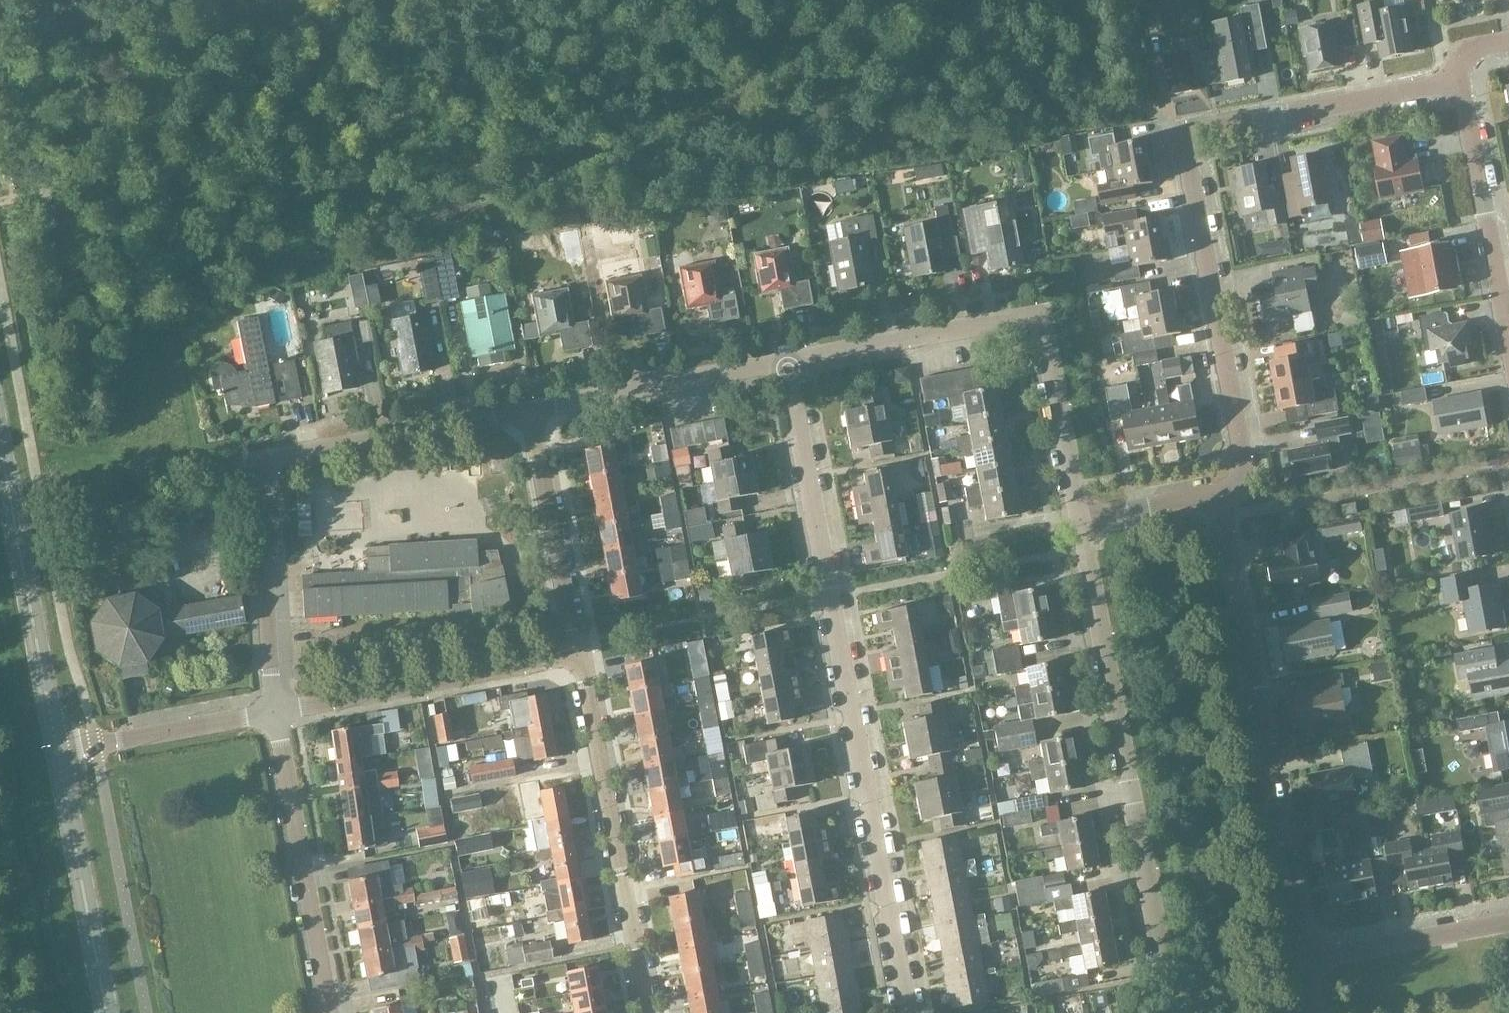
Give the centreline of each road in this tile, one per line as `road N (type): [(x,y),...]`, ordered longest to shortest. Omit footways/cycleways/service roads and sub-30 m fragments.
road 1 (residential): [(1218,492),(1248,487),(1188,137),(1460,81)]
road 2 (residential): [(909,1012),(786,361)]
road 3 (residential): [(275,710),(258,460),(529,409)]
road 4 (residential): [(1173,1012),(1080,519)]
road 5 (residential): [(1306,960),(1218,492)]
road 6 (residential): [(648,1012),(575,655)]
road 7 (secondary): [(57,752),(0,448)]
road 8 (residential): [(330,1012),(275,710)]
road 9 (residential): [(275,710),(575,655)]
road 10 (secondary): [(106,1012),(57,752)]
road 11 (residential): [(1508,341),(1460,81)]
road 12 (residential): [(529,409),(786,361)]
road 13 (residential): [(786,361),(1041,312)]
road 14 (residential): [(575,655),(529,409)]
road 15 (residential): [(57,752),(275,710)]
road 16 (residential): [(1080,519),(1041,312)]
road 17 (residential): [(1306,960),(1508,921)]
road 18 (residential): [(1080,519),(1218,492)]

